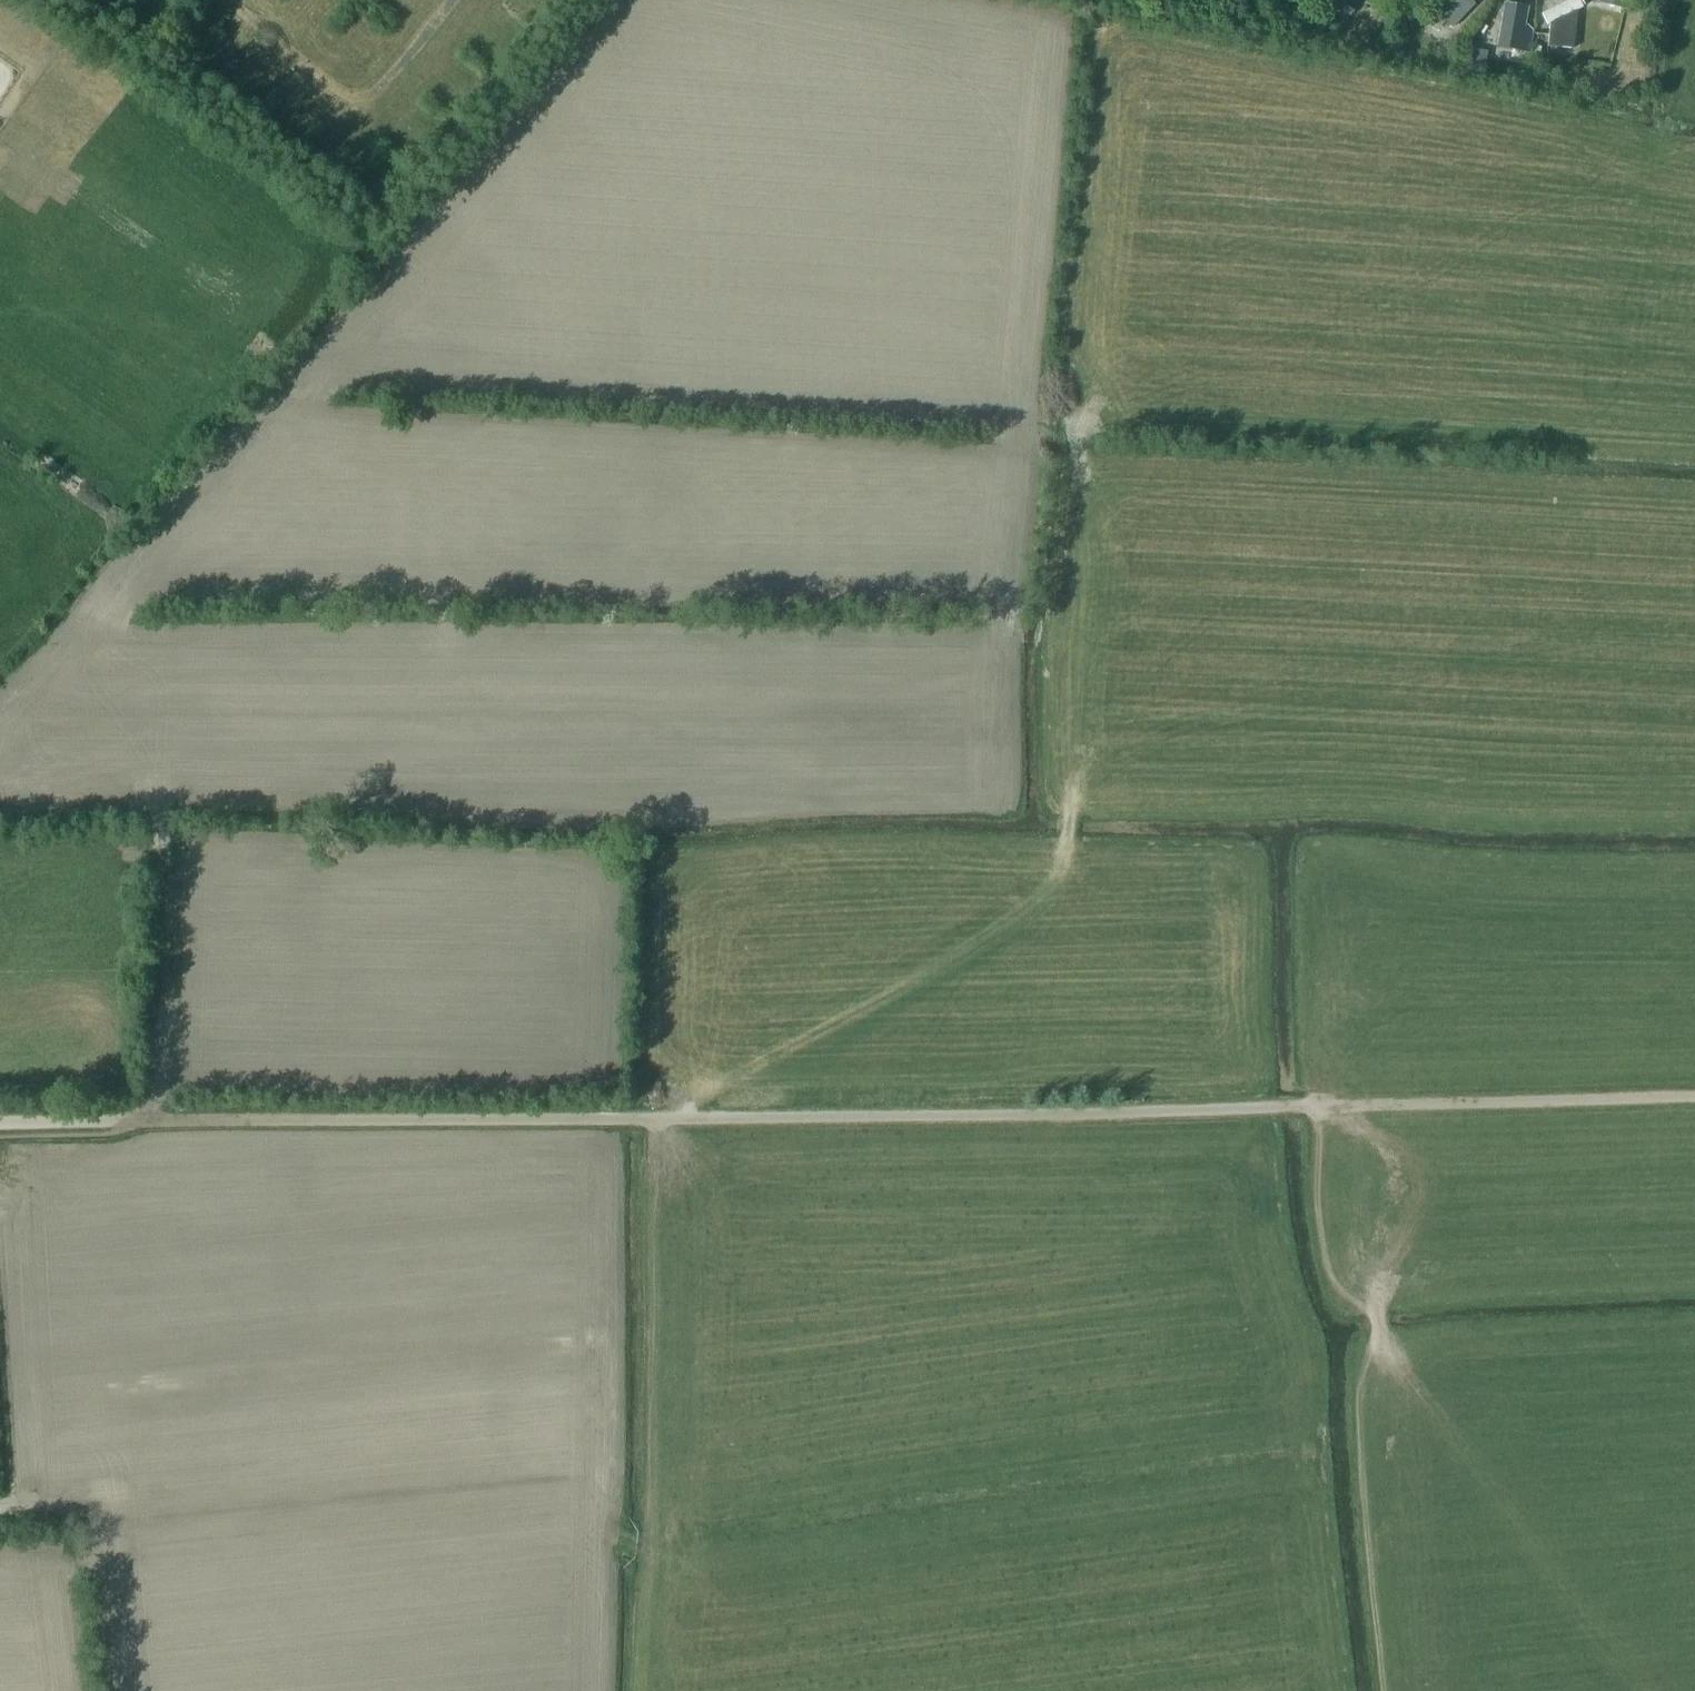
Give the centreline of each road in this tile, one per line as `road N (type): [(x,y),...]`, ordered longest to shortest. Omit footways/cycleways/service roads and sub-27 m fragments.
road 1 (track): [(0,1125),(1694,1096)]
road 2 (track): [(447,0),(387,82),(367,92),(352,93),(263,32)]

